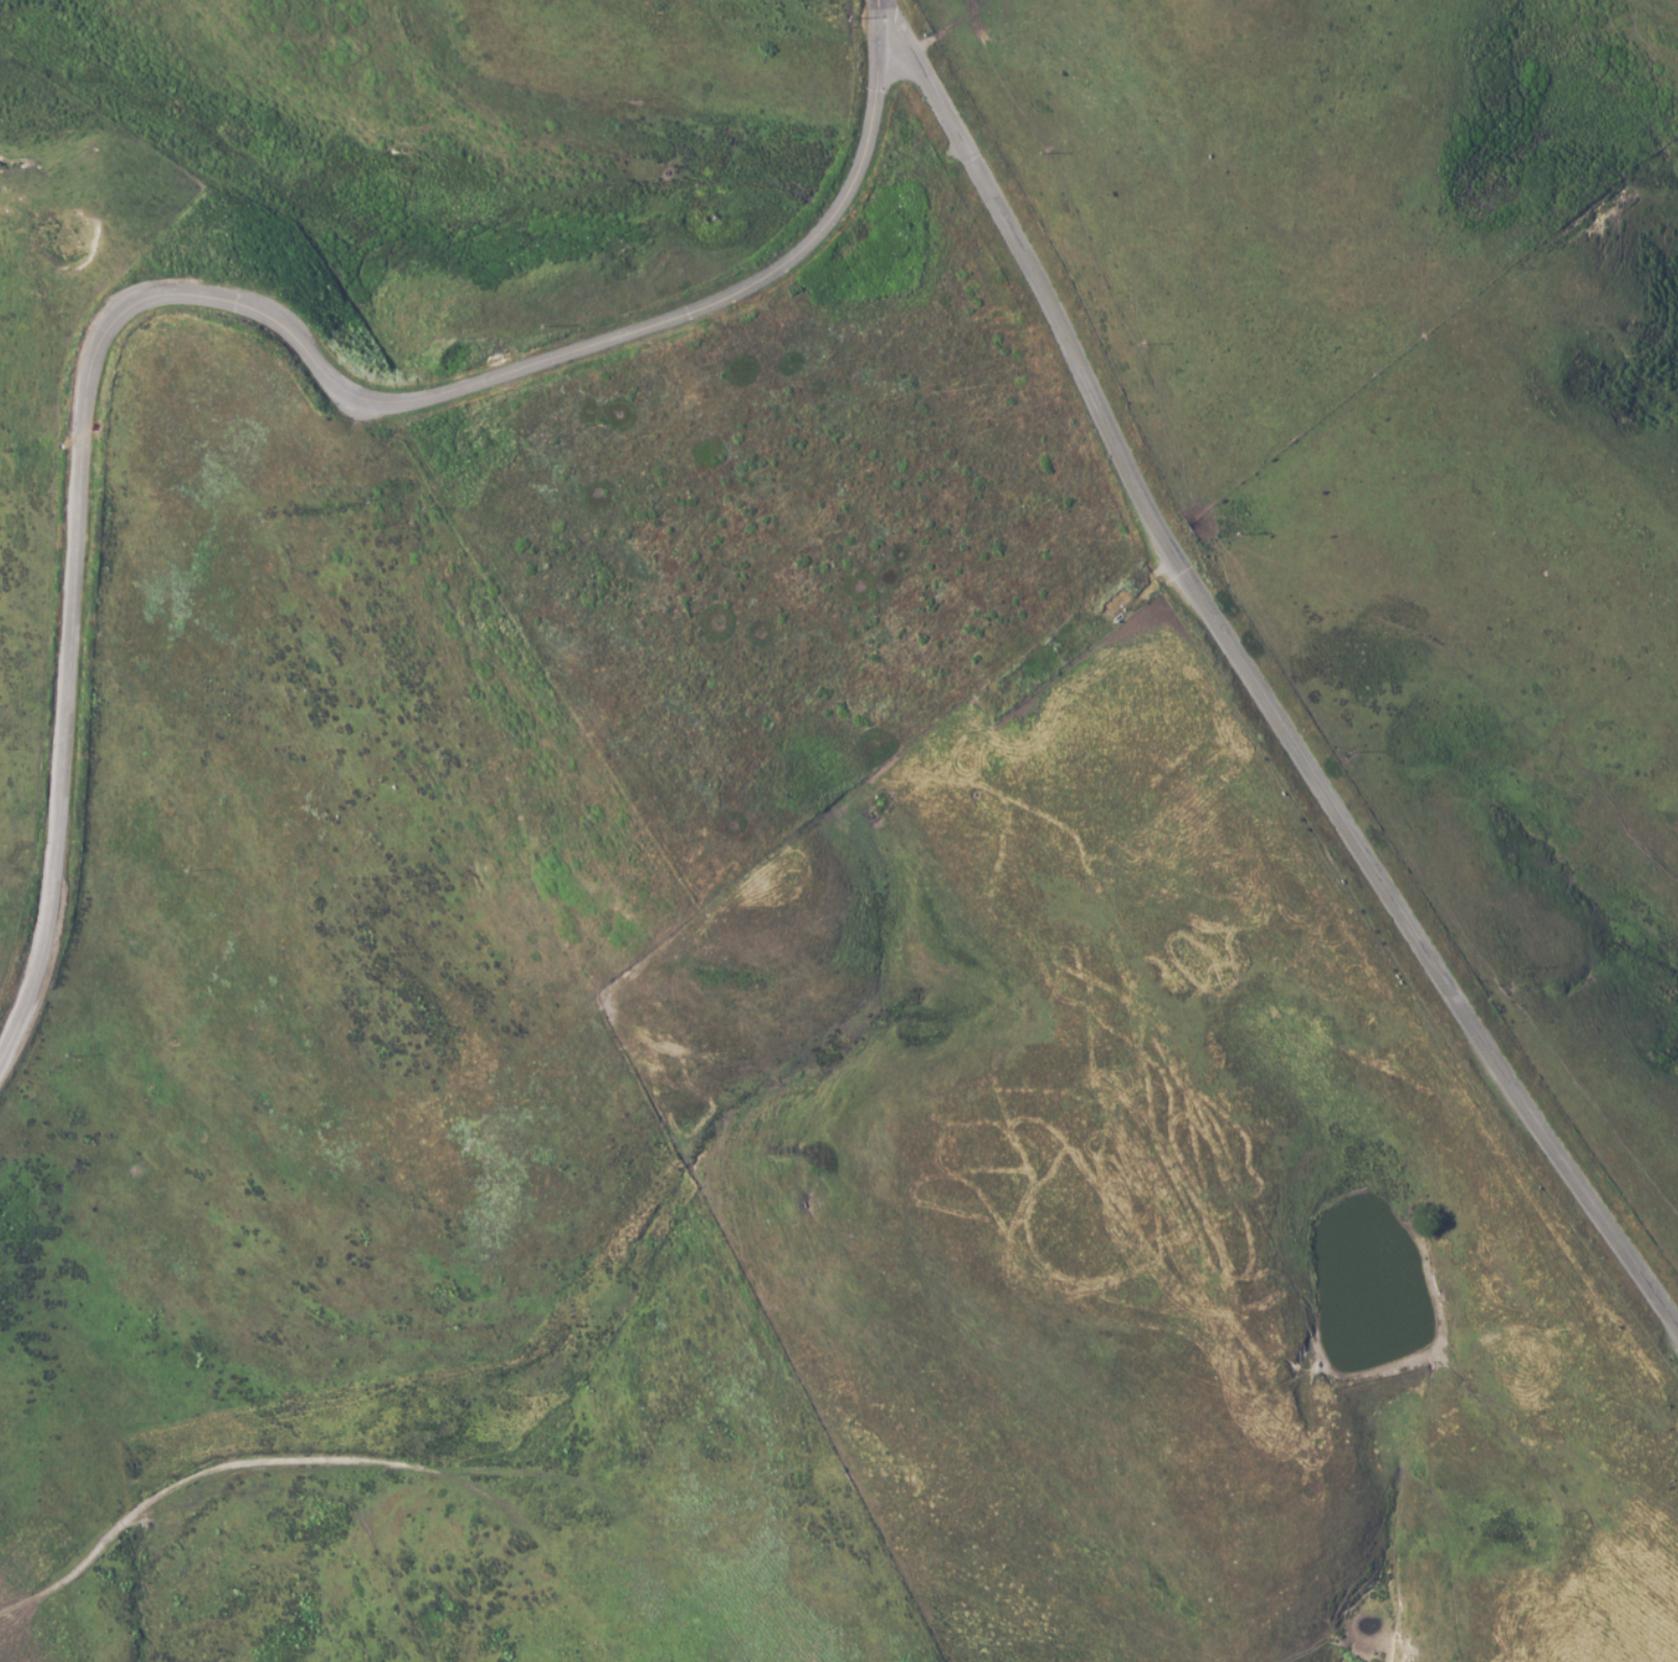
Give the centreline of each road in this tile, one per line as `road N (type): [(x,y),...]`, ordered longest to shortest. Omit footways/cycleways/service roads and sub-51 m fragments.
road 1 (secondary): [(878,0),(863,160),(841,207),(796,256),(749,288),(459,392),(404,404),(356,402),(288,332),(229,303),(160,297),(108,330),(85,403),(53,892),(19,1026),(0,1056)]
road 2 (residential): [(1677,1326),(1487,1051),(1179,572),(919,63),(880,34)]
road 3 (track): [(0,1612),(66,1585),(158,1490),(243,1461),(553,1474)]

